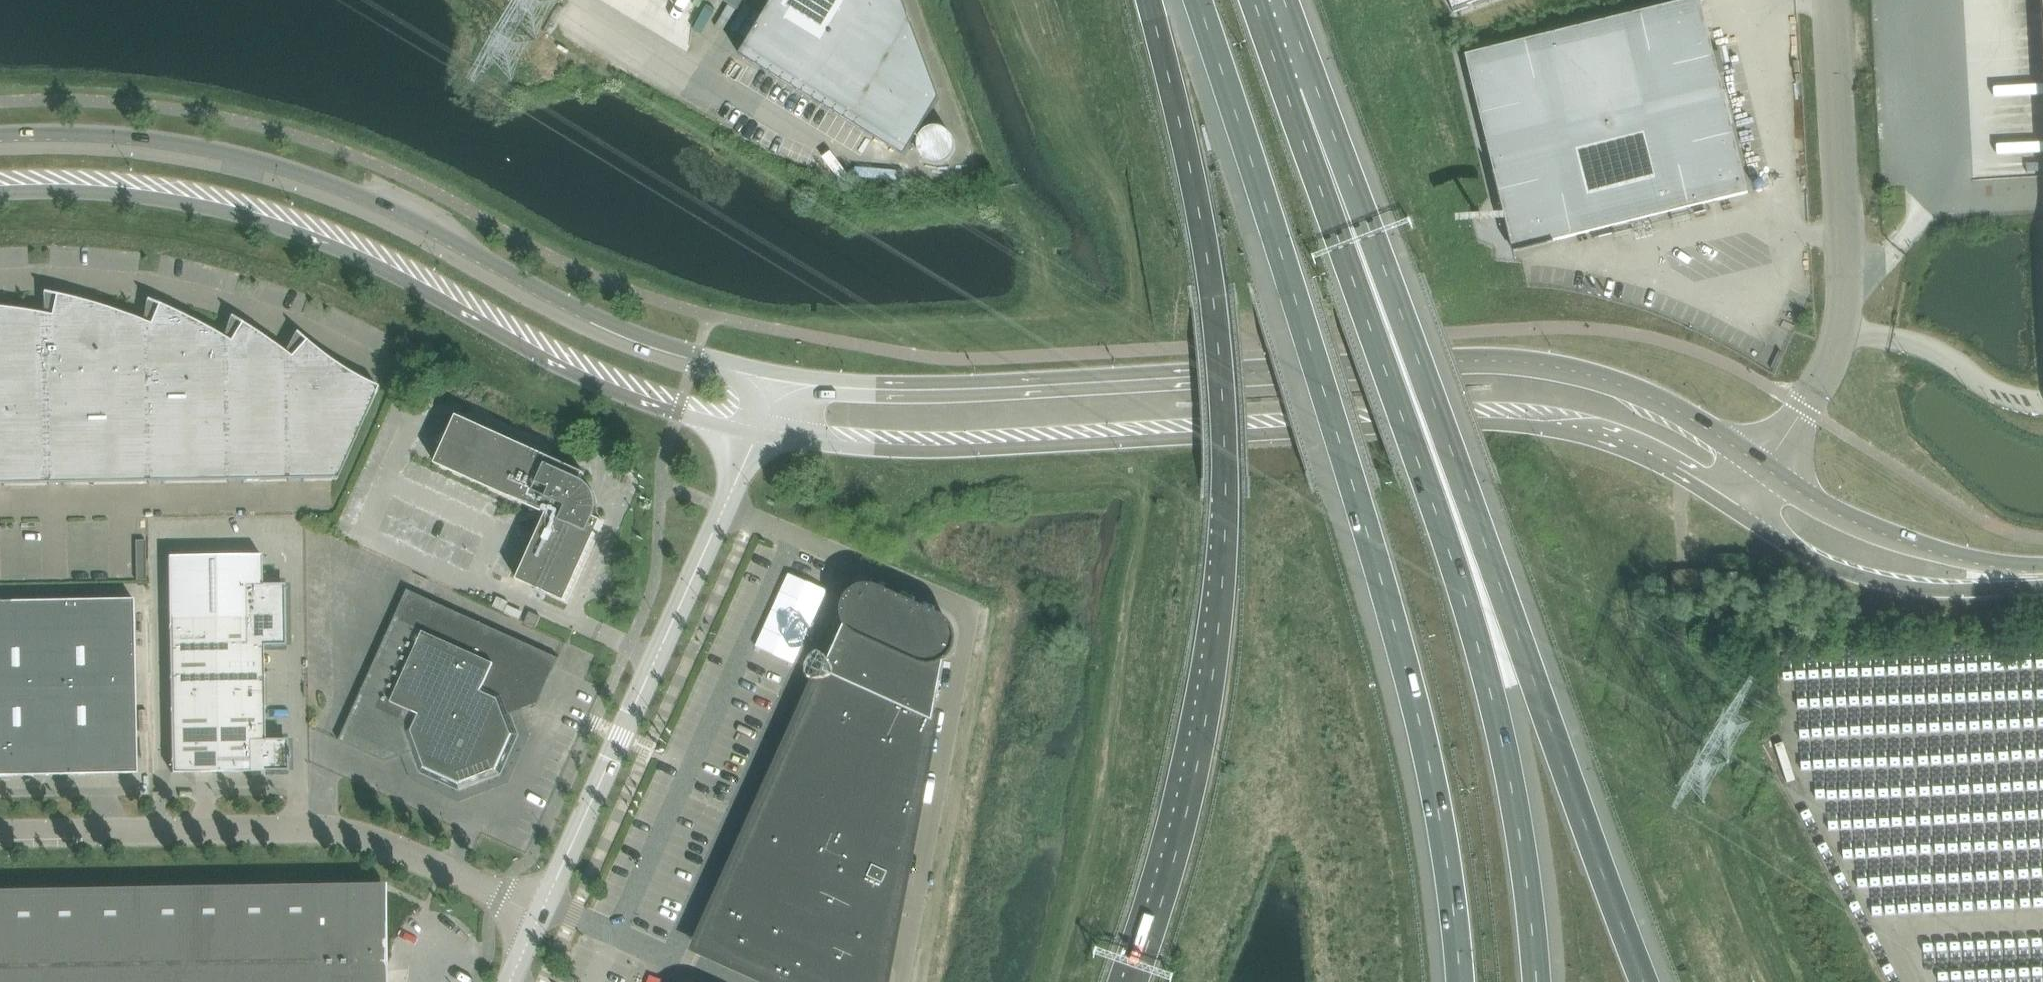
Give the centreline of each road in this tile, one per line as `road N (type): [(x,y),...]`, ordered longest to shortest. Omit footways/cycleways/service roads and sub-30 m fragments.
road 1 (motorway): [(1196,0),(1420,717),(1459,981)]
road 2 (secondary): [(1766,475),(1656,402),(1527,367),(941,387),(787,377)]
road 3 (motorway): [(1149,0),(1202,221),(1225,478),(1223,572),(1203,739),(1134,981)]
road 4 (secondary): [(761,432),(869,450),(1538,426),(1642,456),(1726,509)]
road 5 (motorway): [(1643,981),(1373,233),(1285,67)]
road 6 (motorway): [(1536,981),(1512,789),(1490,692),(1285,67)]
road 7 (secondary): [(787,377),(617,333),(335,195),(234,161),(135,147),(0,144)]
road 8 (secondary): [(0,193),(173,199),(320,241),(597,385),(761,432)]
road 9 (unclassified): [(538,919),(351,830),(0,830)]
road 10 (unclassified): [(538,919),(761,432)]
road 11 (unclassified): [(1829,0),(1847,317),(1830,364),(1766,475)]
road 12 (secondary): [(1726,509),(1840,575),(1891,589),(1946,596),(2042,589)]
road 13 (secondary): [(2042,570),(1954,558),(1869,533),(1766,475)]

